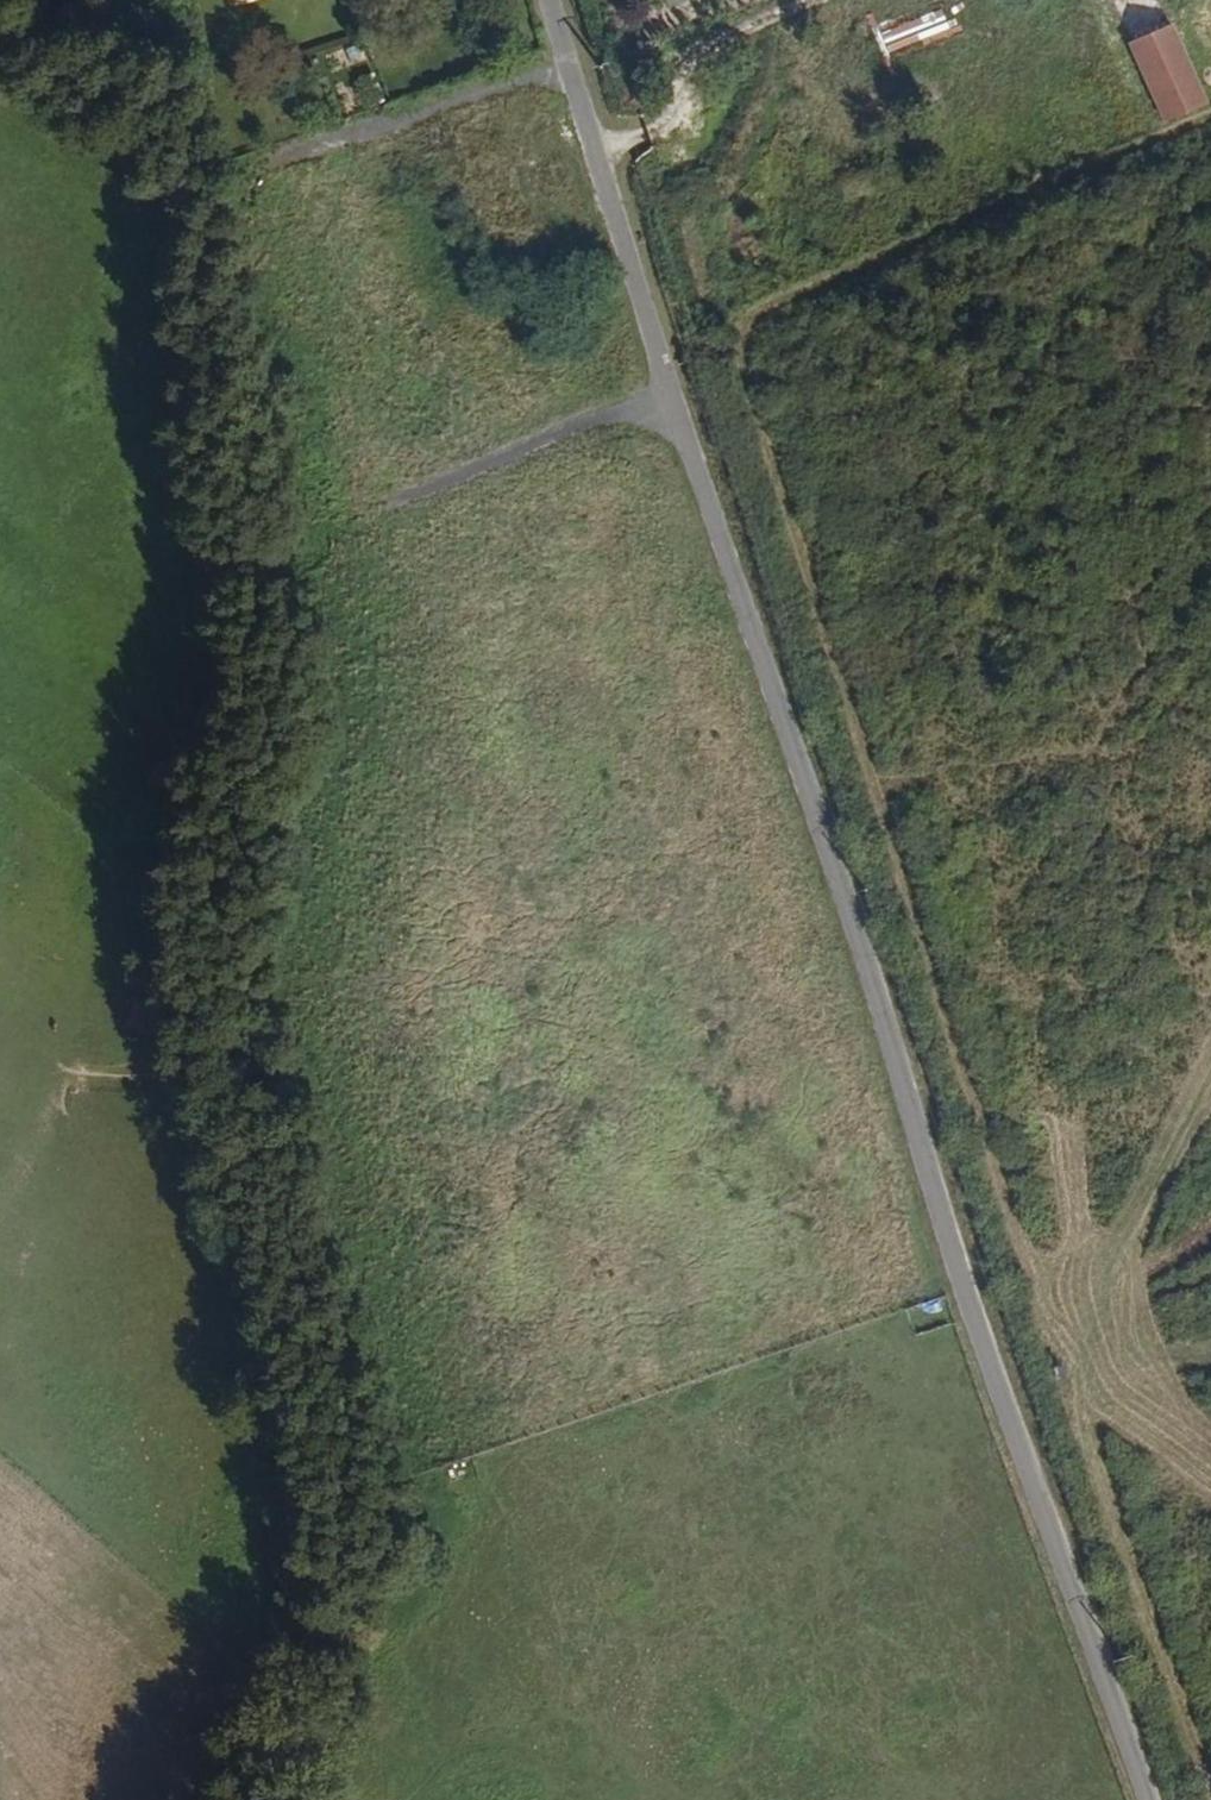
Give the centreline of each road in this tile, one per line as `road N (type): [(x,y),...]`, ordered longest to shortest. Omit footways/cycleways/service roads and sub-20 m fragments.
road 1 (tertiary): [(1154,1799),(680,402),(553,0)]

